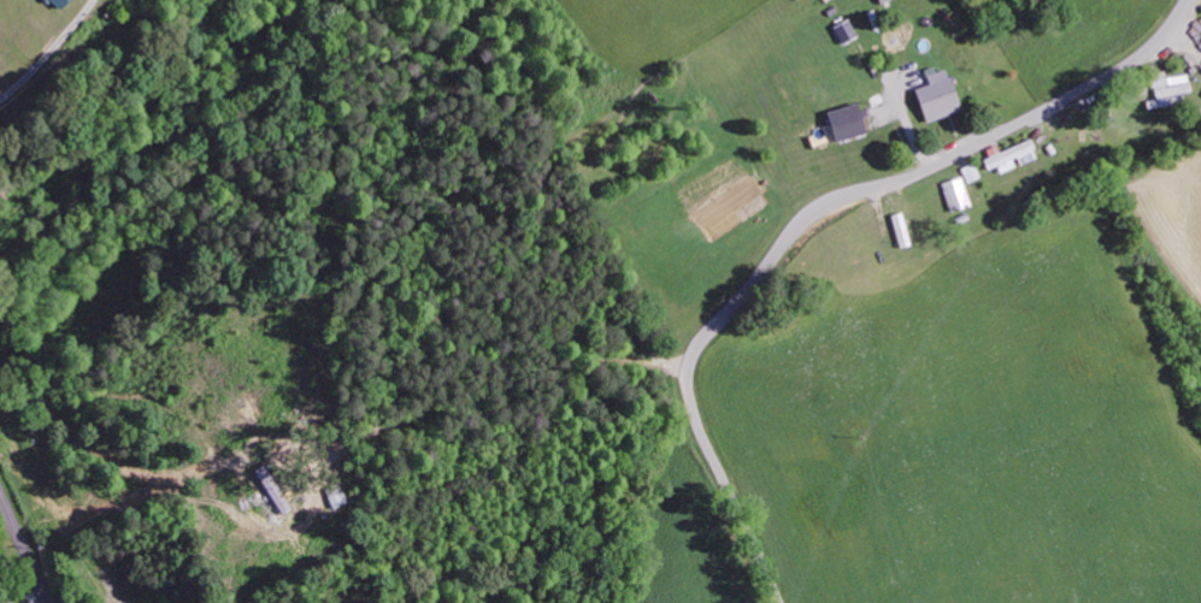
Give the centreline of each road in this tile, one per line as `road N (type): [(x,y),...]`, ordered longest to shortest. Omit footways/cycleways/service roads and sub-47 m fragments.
road 1 (residential): [(780,602),(693,413),(691,367),(700,349),(819,208),(950,162),(1112,77),(1164,37),(1188,0)]

